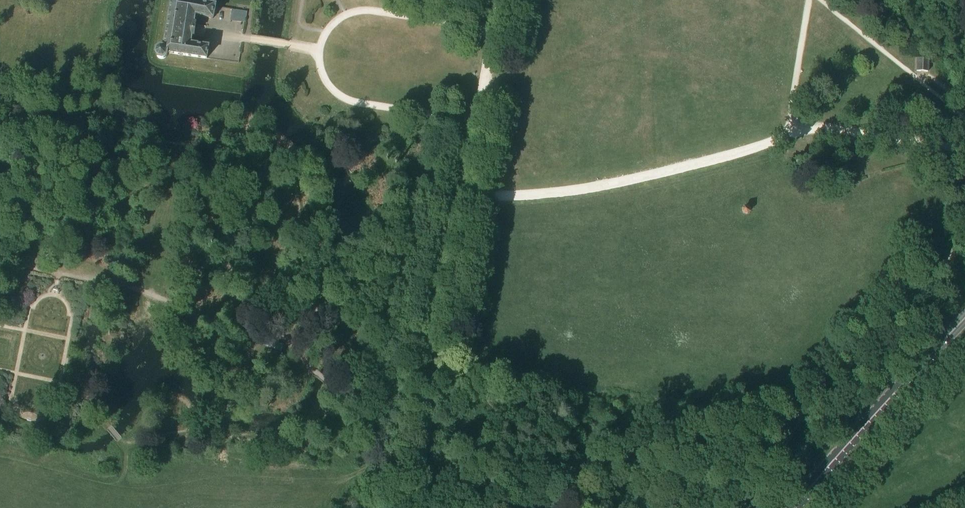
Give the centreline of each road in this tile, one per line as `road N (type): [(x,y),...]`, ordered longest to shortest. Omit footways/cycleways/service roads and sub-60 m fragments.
road 1 (track): [(401,507),(382,473),(424,235),(429,218),(469,190)]
road 2 (primary): [(792,507),(964,321)]

